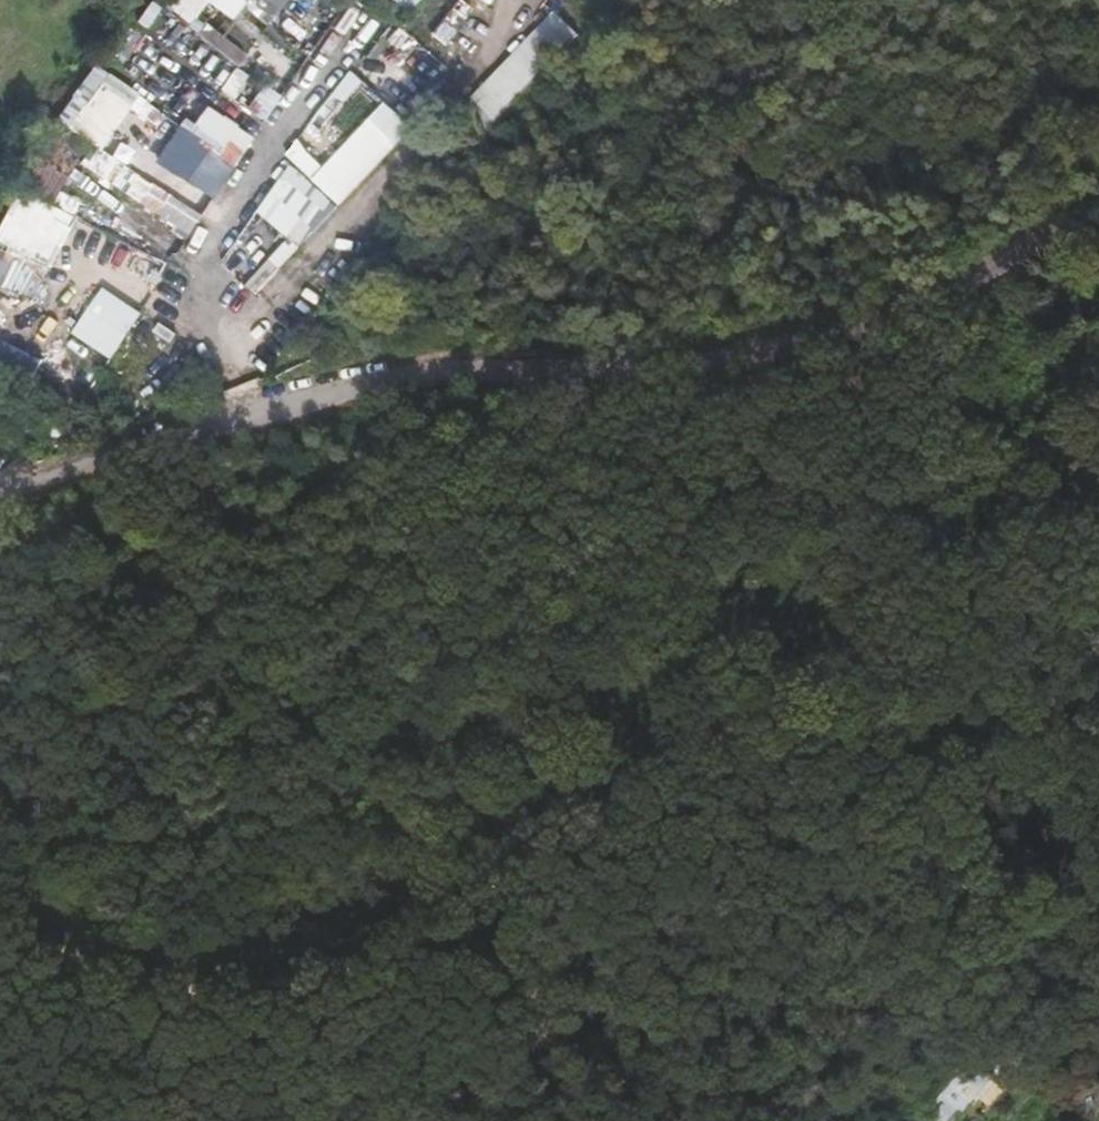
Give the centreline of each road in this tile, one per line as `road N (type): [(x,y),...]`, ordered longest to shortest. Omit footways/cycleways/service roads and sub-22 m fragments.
road 1 (unclassified): [(1098,220),(1039,257),(892,320),(765,359),(421,373),(244,416),(0,498)]

